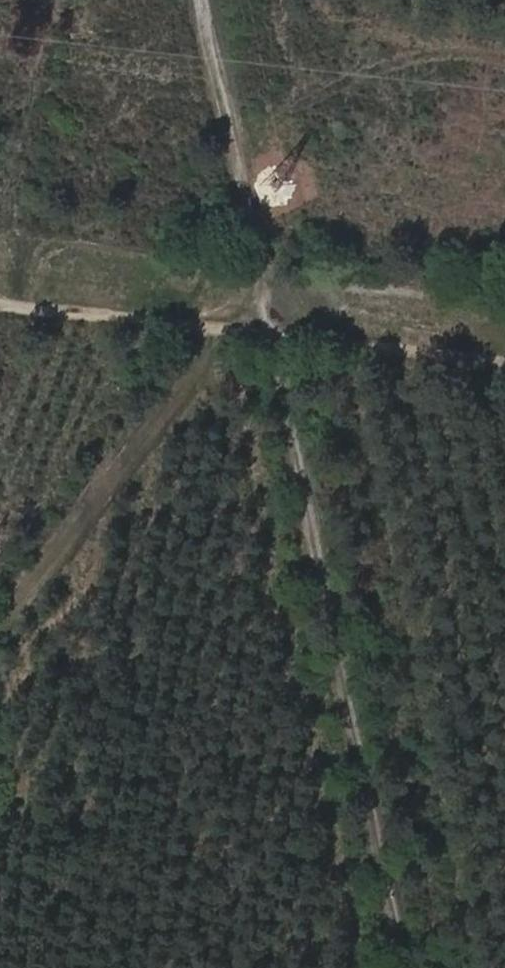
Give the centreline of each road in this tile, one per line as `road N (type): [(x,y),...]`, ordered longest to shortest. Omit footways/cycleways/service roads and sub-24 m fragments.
road 1 (track): [(209,0),(401,967)]
road 2 (track): [(504,362),(0,305)]
road 3 (track): [(227,325),(0,644)]

